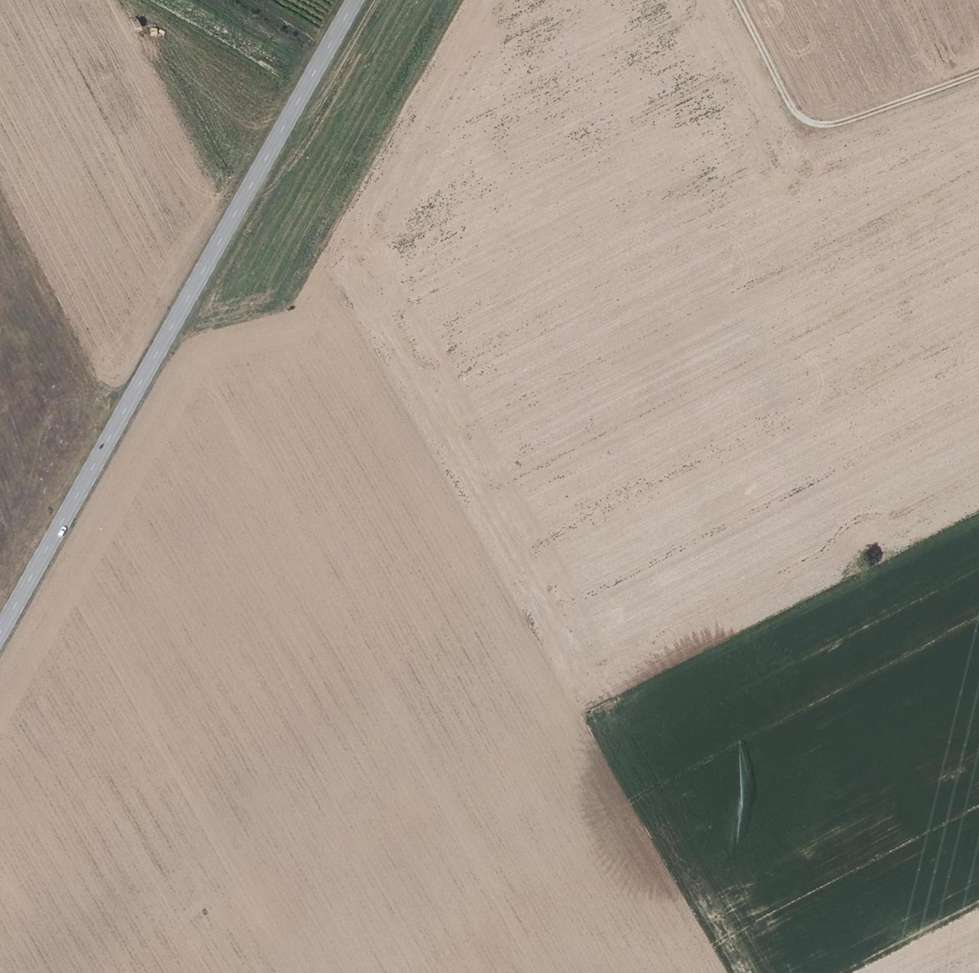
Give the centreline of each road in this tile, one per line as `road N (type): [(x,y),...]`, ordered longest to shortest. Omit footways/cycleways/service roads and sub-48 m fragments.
road 1 (primary): [(0,632),(355,0)]
road 2 (track): [(737,0),(795,113),(814,123),(841,122),(978,72)]

